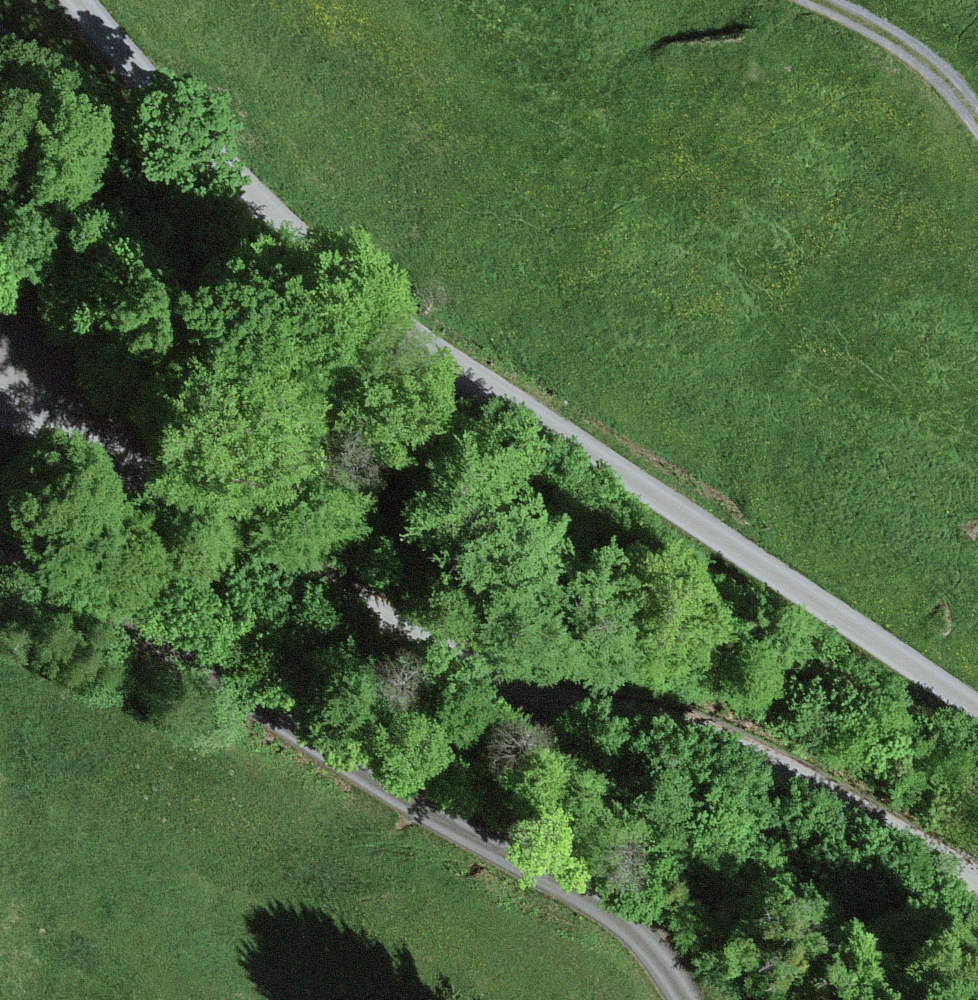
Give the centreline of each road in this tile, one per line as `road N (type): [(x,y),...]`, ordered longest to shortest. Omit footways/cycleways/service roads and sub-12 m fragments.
road 1 (unclassified): [(75,0),(226,182),(468,385),(977,723)]
road 2 (tertiary): [(977,884),(763,764),(672,723),(589,720),(504,692),(170,492),(0,408)]
road 3 (track): [(683,999),(663,970),(565,889),(0,549)]
road 4 (track): [(818,0),(940,71),(977,121)]

